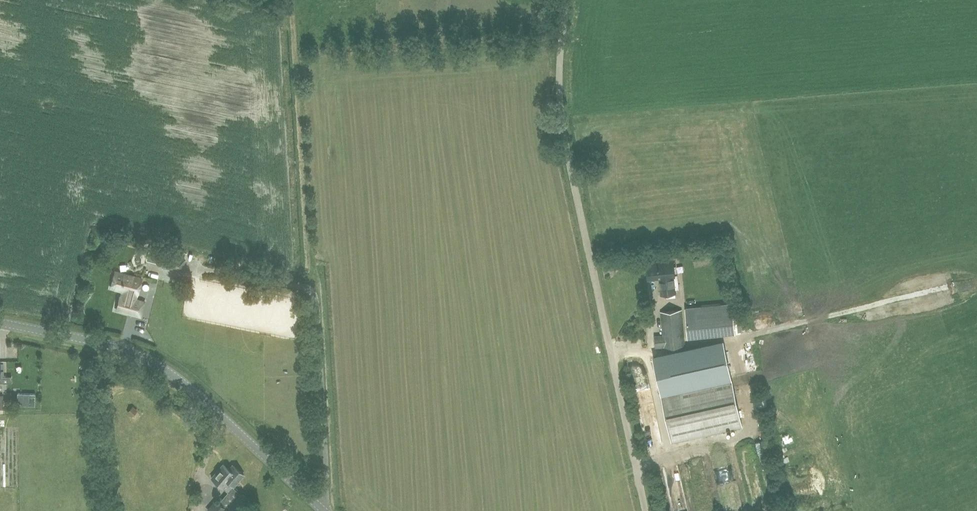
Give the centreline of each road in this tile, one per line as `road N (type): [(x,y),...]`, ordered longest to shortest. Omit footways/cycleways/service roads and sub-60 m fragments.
road 1 (unclassified): [(646,510),(564,128),(570,0)]
road 2 (tertiary): [(323,510),(161,368),(84,339),(0,322)]

